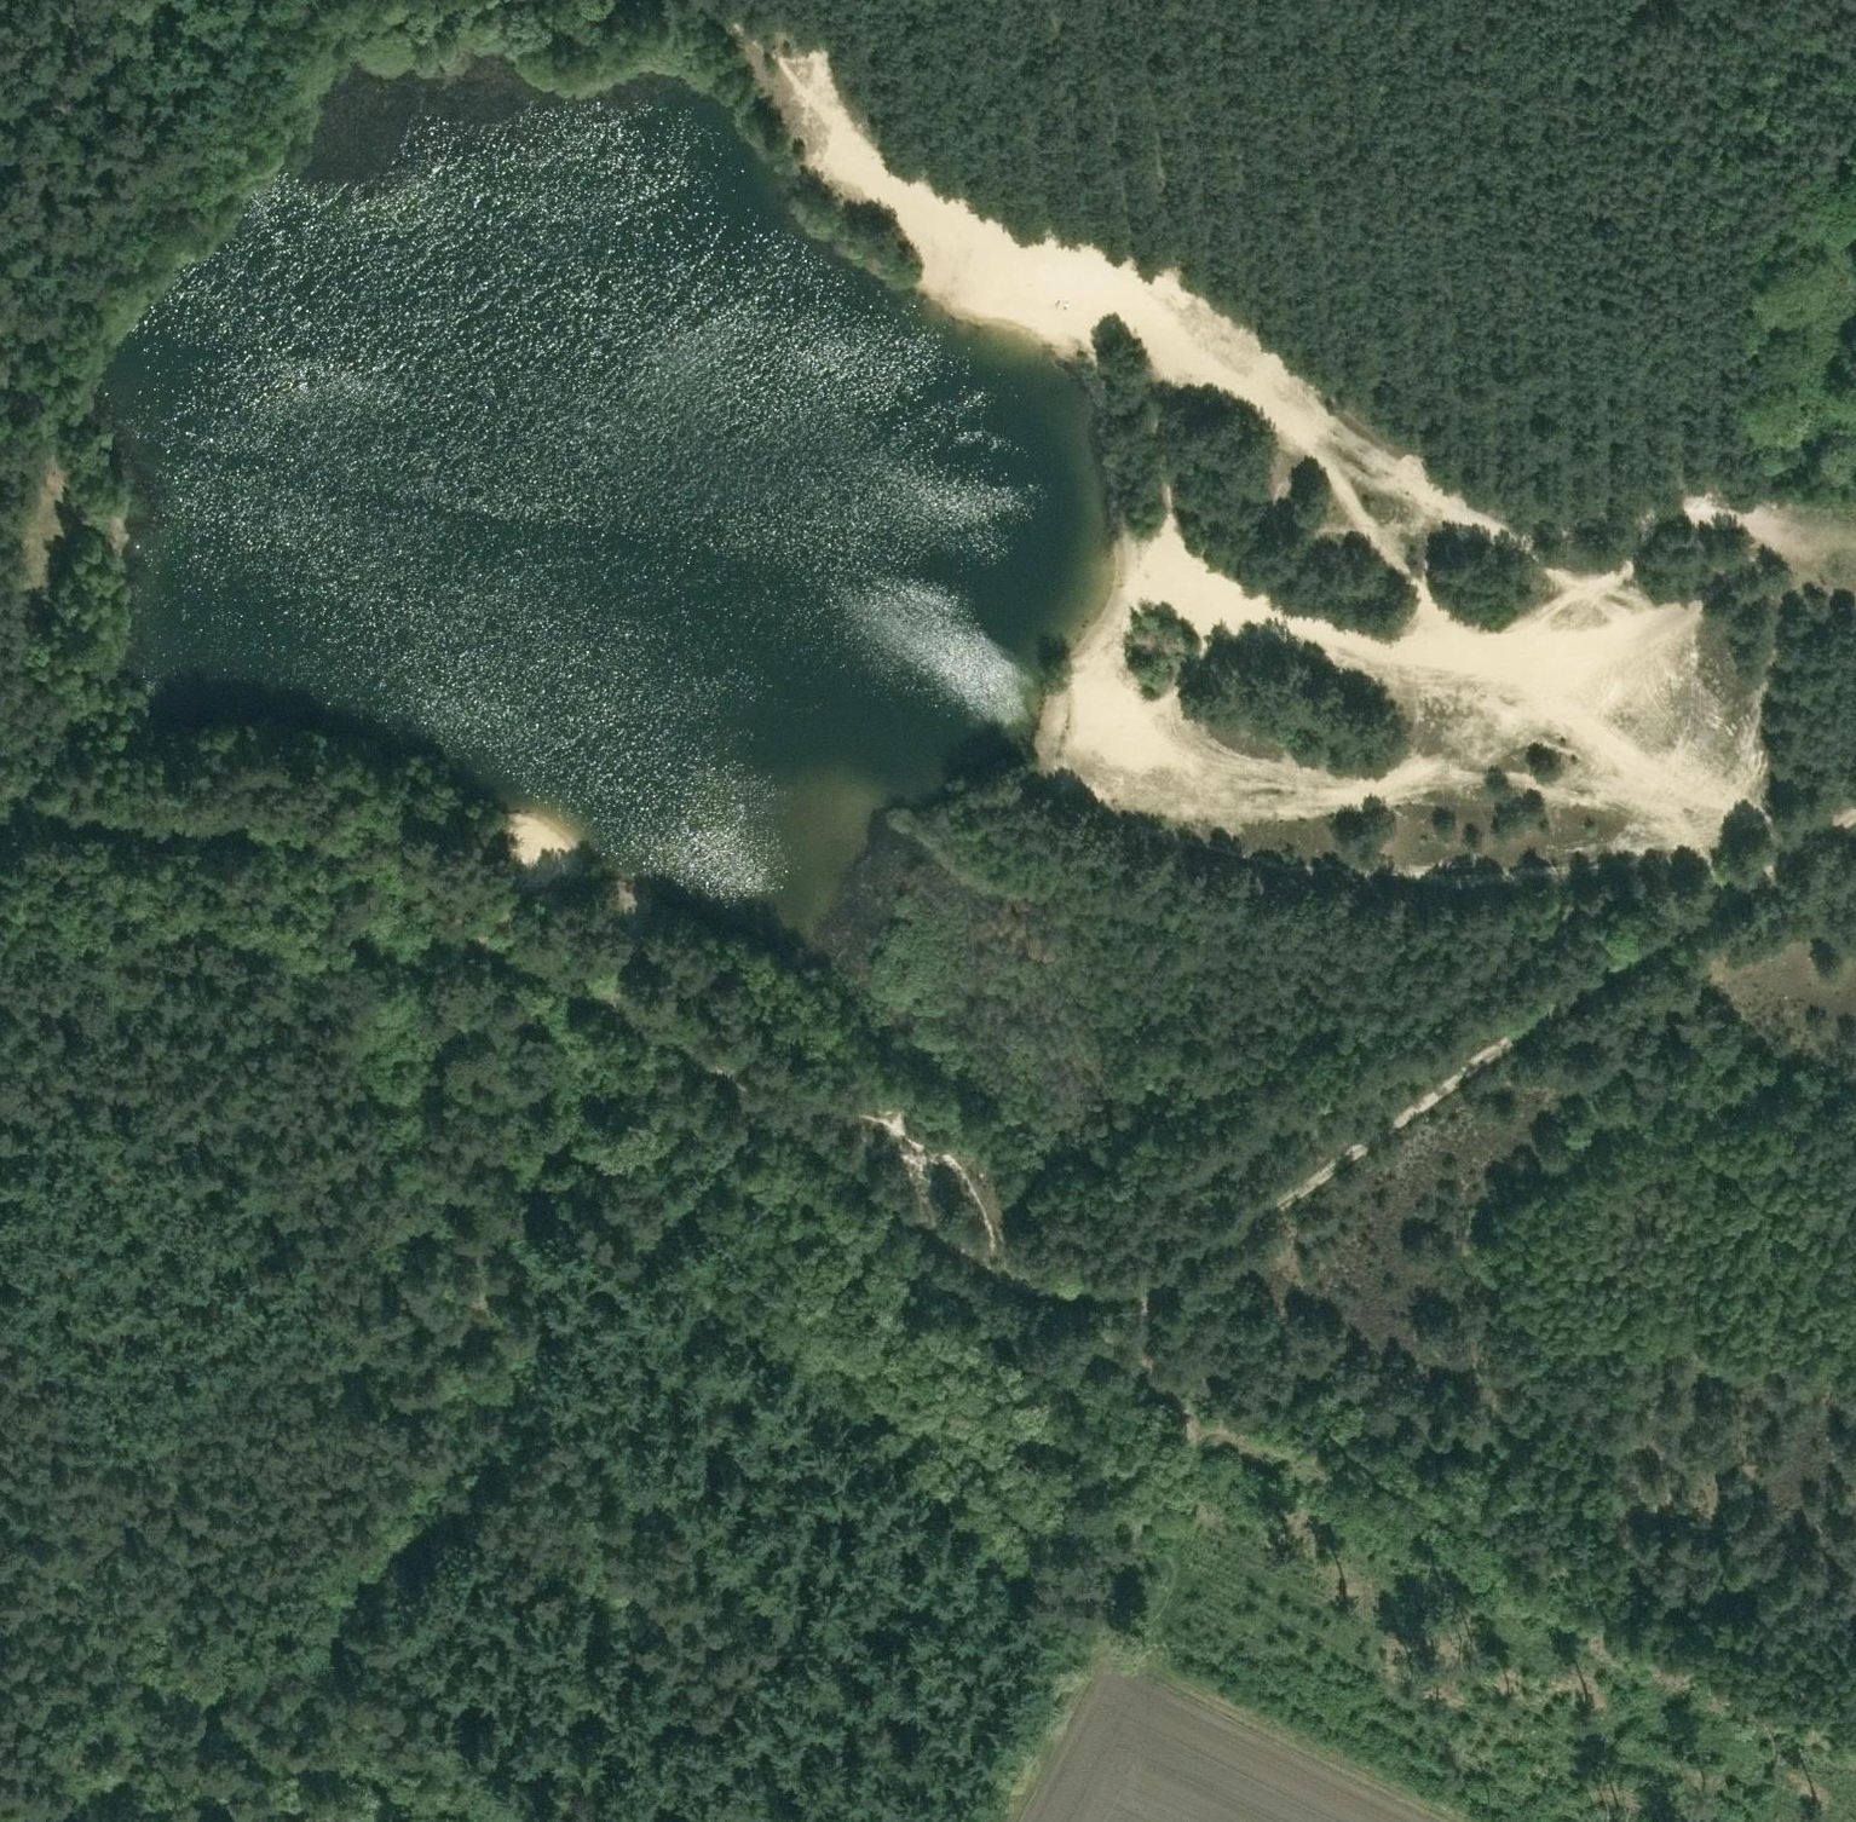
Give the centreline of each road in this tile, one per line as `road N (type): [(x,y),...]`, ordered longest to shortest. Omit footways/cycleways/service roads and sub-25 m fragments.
road 1 (track): [(760,0),(793,30),(876,141),(1126,251),(1314,400),(1506,506),(1821,476),(1855,484)]
road 2 (track): [(1855,800),(1736,896),(1171,1287),(1053,1298),(809,1138)]
road 3 (track): [(0,788),(97,823),(284,840),(376,874),(809,1138)]
road 4 (track): [(1005,1821),(1133,1588),(1195,1406),(1157,1382),(1146,1361),(1145,1338),(1171,1287)]
road 5 (track): [(1460,1821),(1102,1643)]
road 6 (track): [(84,0),(47,195),(0,320)]
road 7 (track): [(47,195),(175,118),(284,0)]

